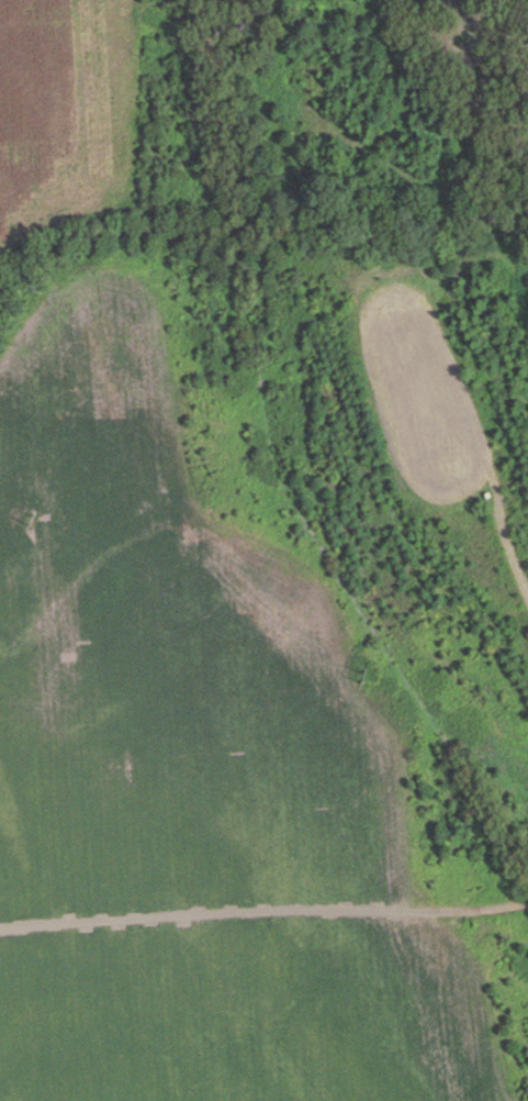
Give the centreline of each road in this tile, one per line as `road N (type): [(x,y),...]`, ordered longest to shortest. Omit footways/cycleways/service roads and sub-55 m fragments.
road 1 (residential): [(0,929),(321,902),(527,902)]

